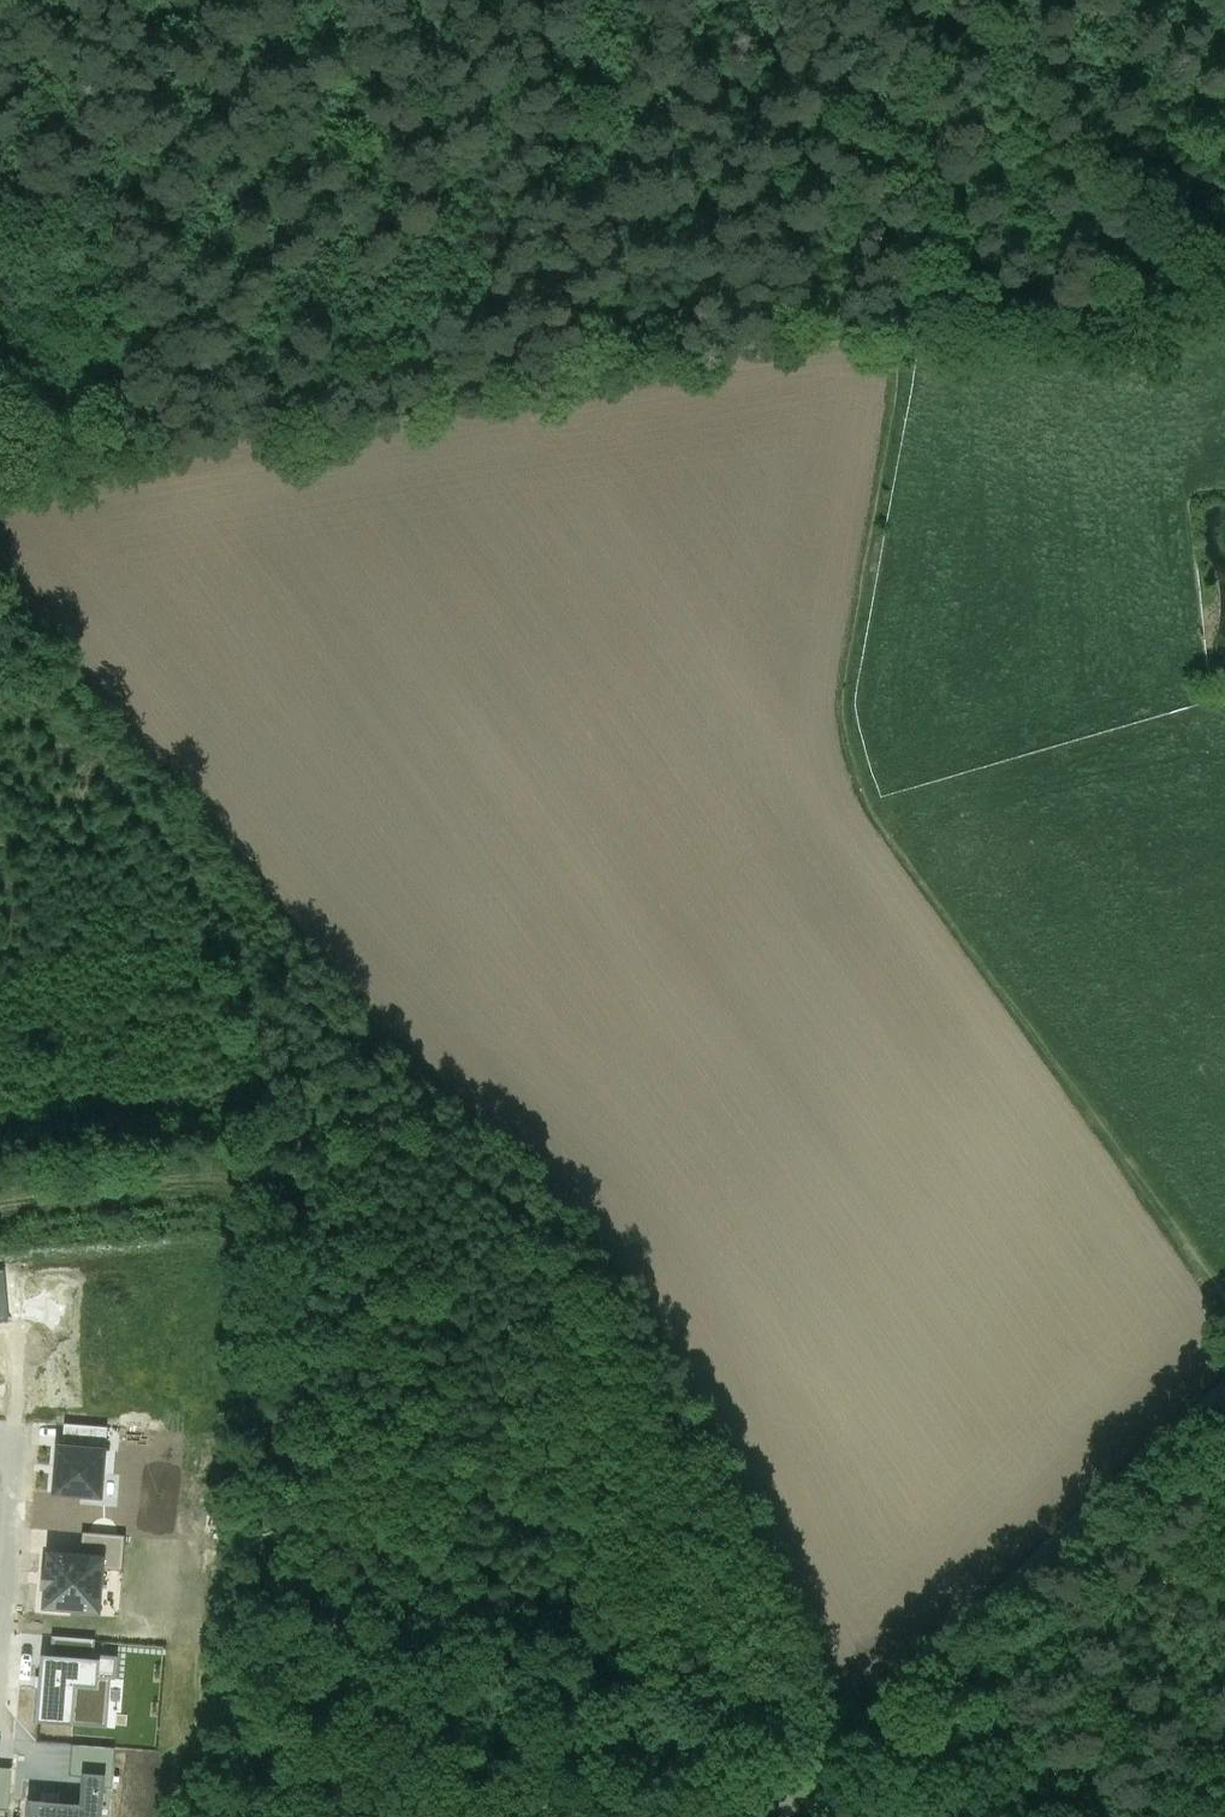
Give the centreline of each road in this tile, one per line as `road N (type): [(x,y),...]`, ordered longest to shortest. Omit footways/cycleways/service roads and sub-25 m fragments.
road 1 (unclassified): [(801,1788),(878,1707),(1224,1390)]
road 2 (residential): [(0,1643),(14,1440)]

